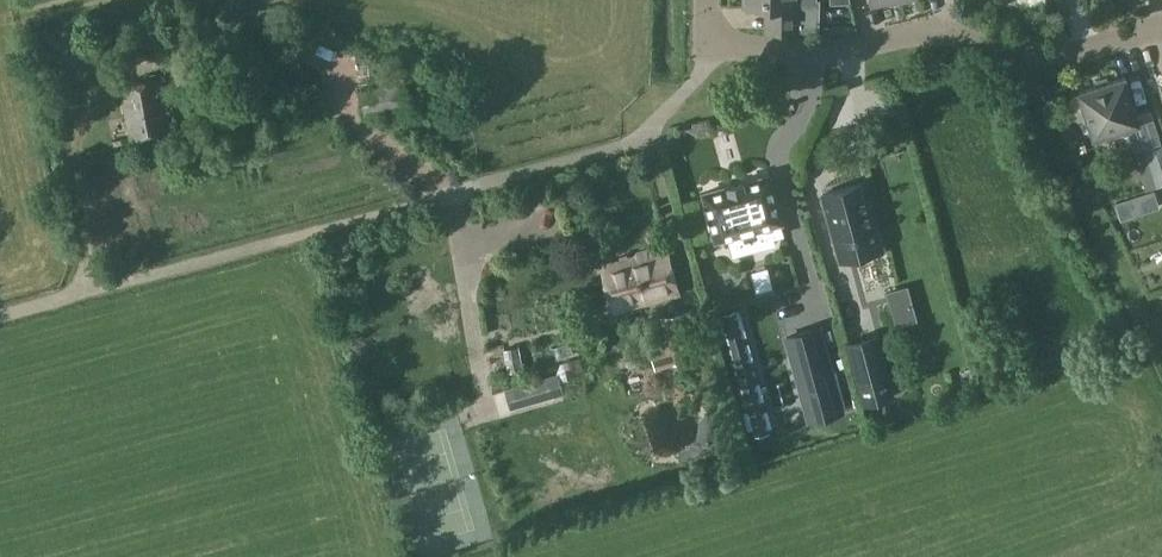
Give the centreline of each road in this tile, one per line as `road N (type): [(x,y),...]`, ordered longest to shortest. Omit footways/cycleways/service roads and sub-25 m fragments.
road 1 (residential): [(719,44),(837,52),(922,38),(1033,54),(1086,49),(1161,26)]
road 2 (track): [(0,318),(384,214)]
road 3 (residential): [(719,44),(652,134),(624,150),(384,214)]

